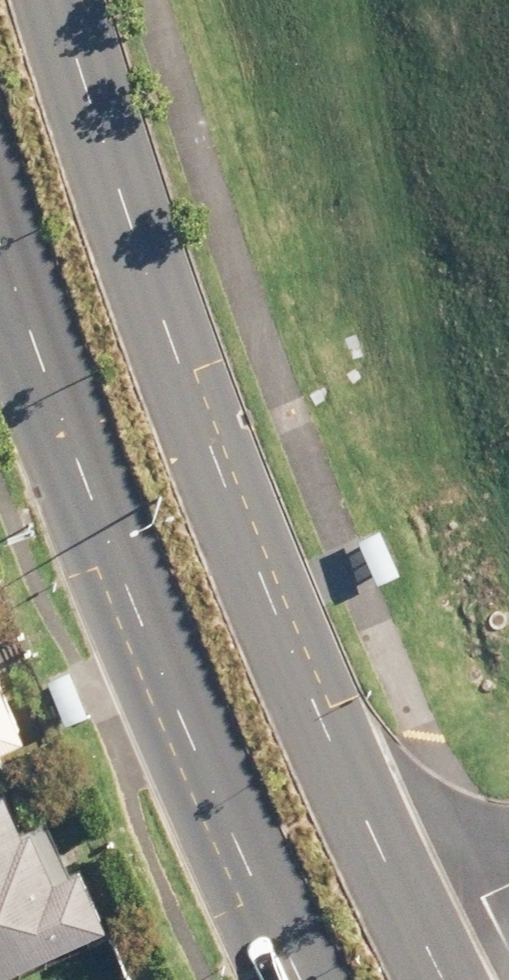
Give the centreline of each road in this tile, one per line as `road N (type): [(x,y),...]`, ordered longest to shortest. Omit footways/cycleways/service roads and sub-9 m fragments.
road 1 (secondary): [(51,0),(160,335),(449,979)]
road 2 (secondary): [(313,979),(0,279)]

